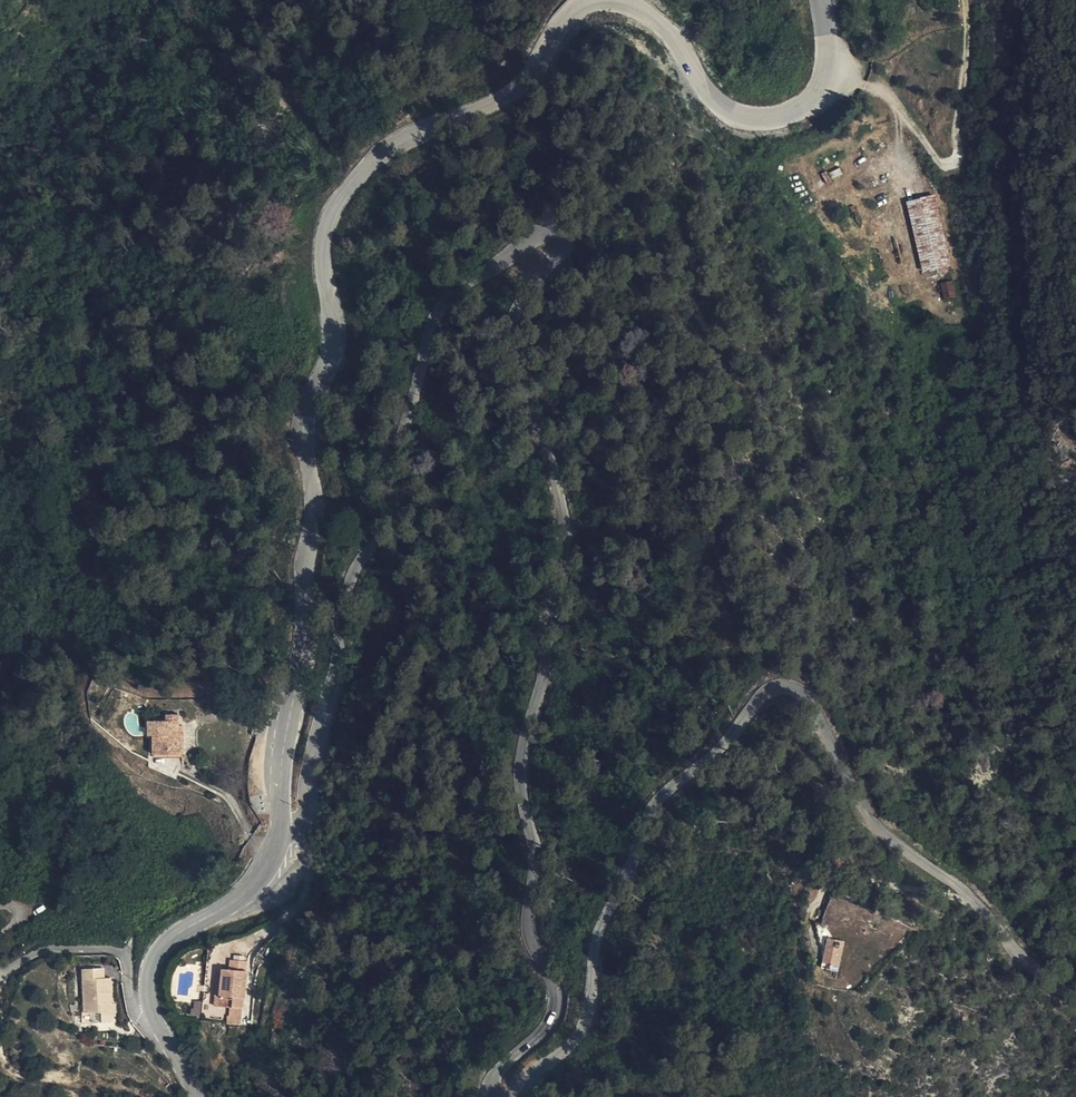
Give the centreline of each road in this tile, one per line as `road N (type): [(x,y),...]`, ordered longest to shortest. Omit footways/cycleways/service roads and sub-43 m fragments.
road 1 (unclassified): [(283,832),(300,826),(306,812),(362,565),(398,507),(402,451),(433,326),(464,286),(547,236),(561,243),(562,259),(530,291),(516,328),(564,513),(565,554),(524,752),(533,847),(529,912),(556,990),(555,1016),(501,1067),(492,1088),(515,1093),(570,1044),(587,1019),(596,943),(649,807),(773,686),(790,685),(809,698),(897,842),(975,897),(1035,972),(1075,996)]
road 2 (tertiary): [(822,0),(827,77),(816,97),(789,114),(758,120),(733,112),(660,21),(625,3),(597,2),(567,17),(522,87),(397,140),(337,205),(323,250),(336,340),(306,424),(315,528),(306,659),(284,758),(283,832)]
road 3 (tertiary): [(283,832),(259,884),(160,952),(149,975),(150,1005)]
road 4 (residential): [(150,1005),(133,1001),(127,959),(118,950),(45,953),(0,979)]

